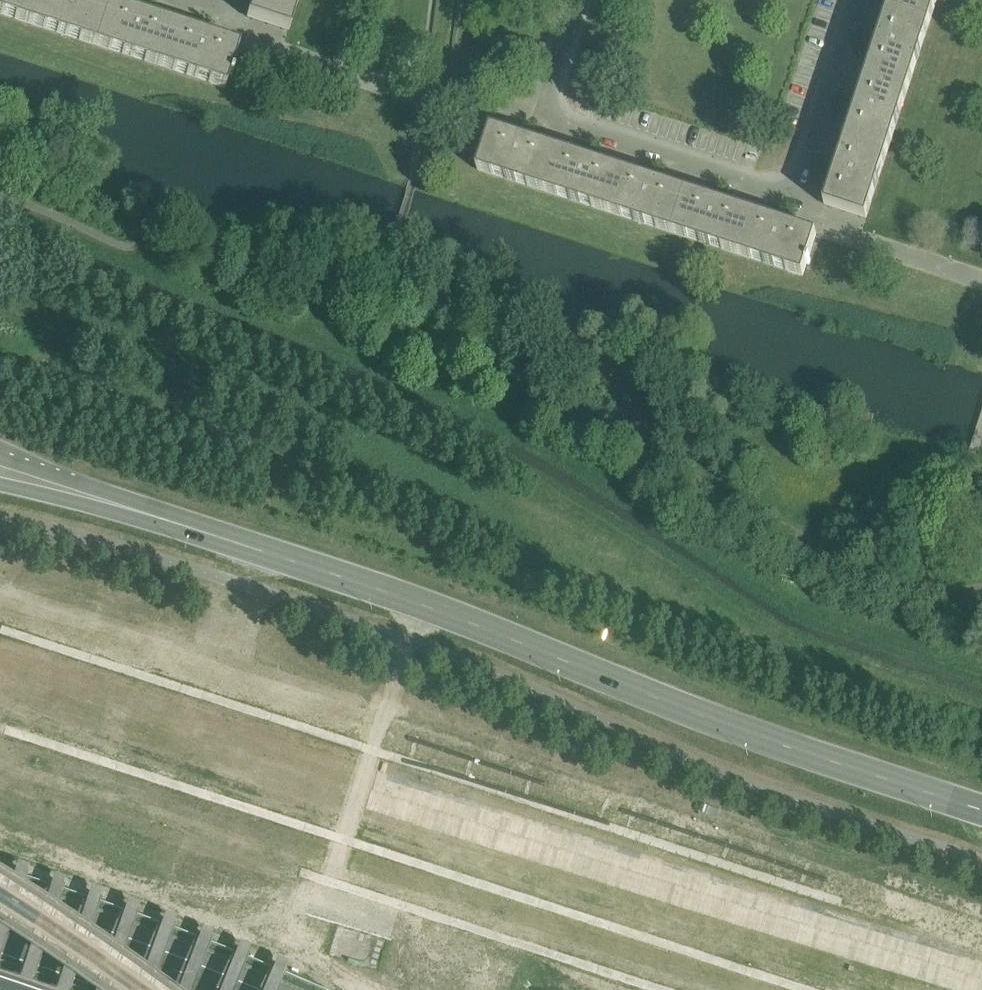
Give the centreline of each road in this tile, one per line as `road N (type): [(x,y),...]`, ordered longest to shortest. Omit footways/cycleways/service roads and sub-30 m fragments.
road 1 (secondary): [(26,482),(433,610),(653,698),(981,808)]
road 2 (residential): [(854,0),(798,169),(555,92),(584,0)]
road 3 (motorway): [(158,989),(0,932)]

